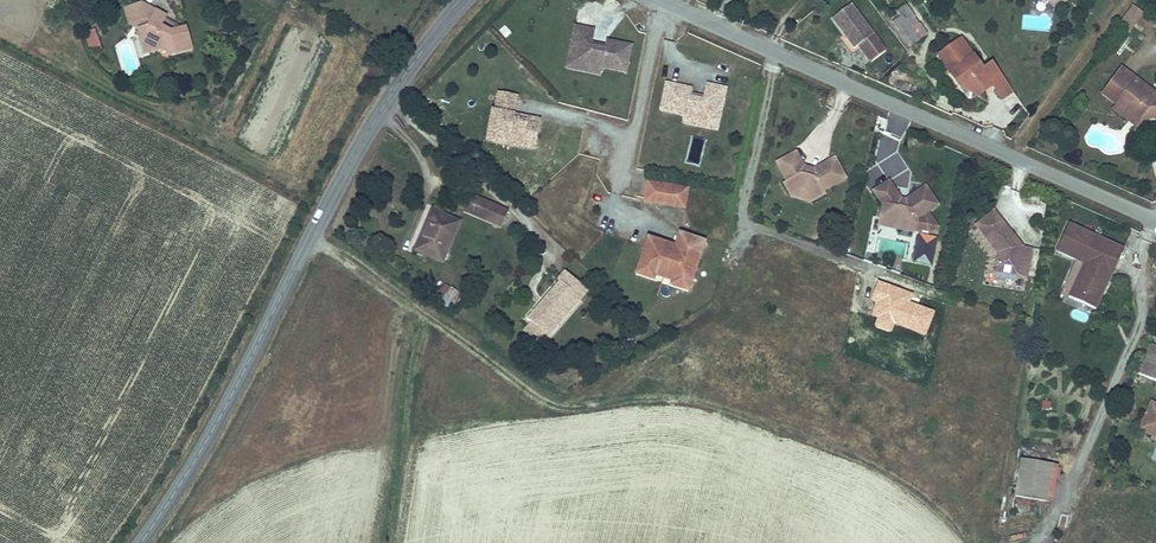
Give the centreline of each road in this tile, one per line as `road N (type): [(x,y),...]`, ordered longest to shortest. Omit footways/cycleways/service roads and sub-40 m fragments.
road 1 (tertiary): [(464,0),(393,90),(186,476),(140,542)]
road 2 (unclassified): [(662,0),(1155,219)]

